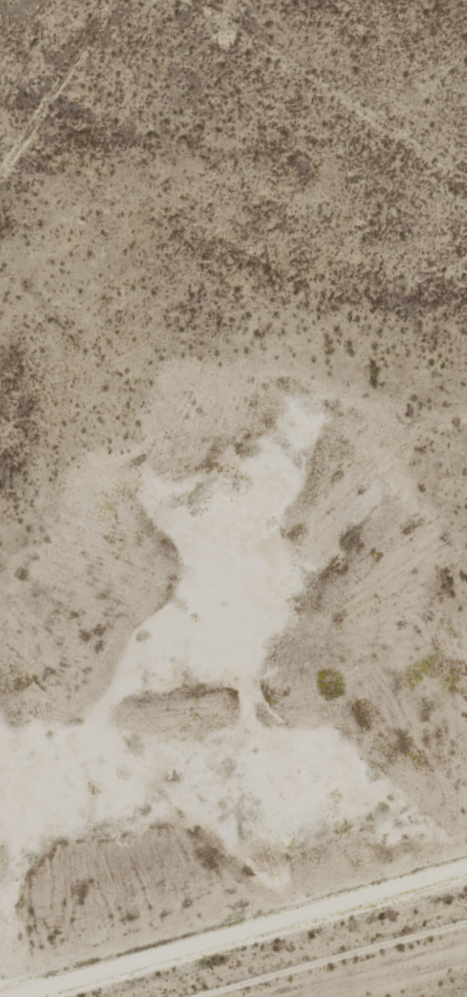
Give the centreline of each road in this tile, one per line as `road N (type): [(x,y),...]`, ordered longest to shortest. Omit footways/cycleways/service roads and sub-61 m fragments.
road 1 (track): [(83,996),(466,886)]

